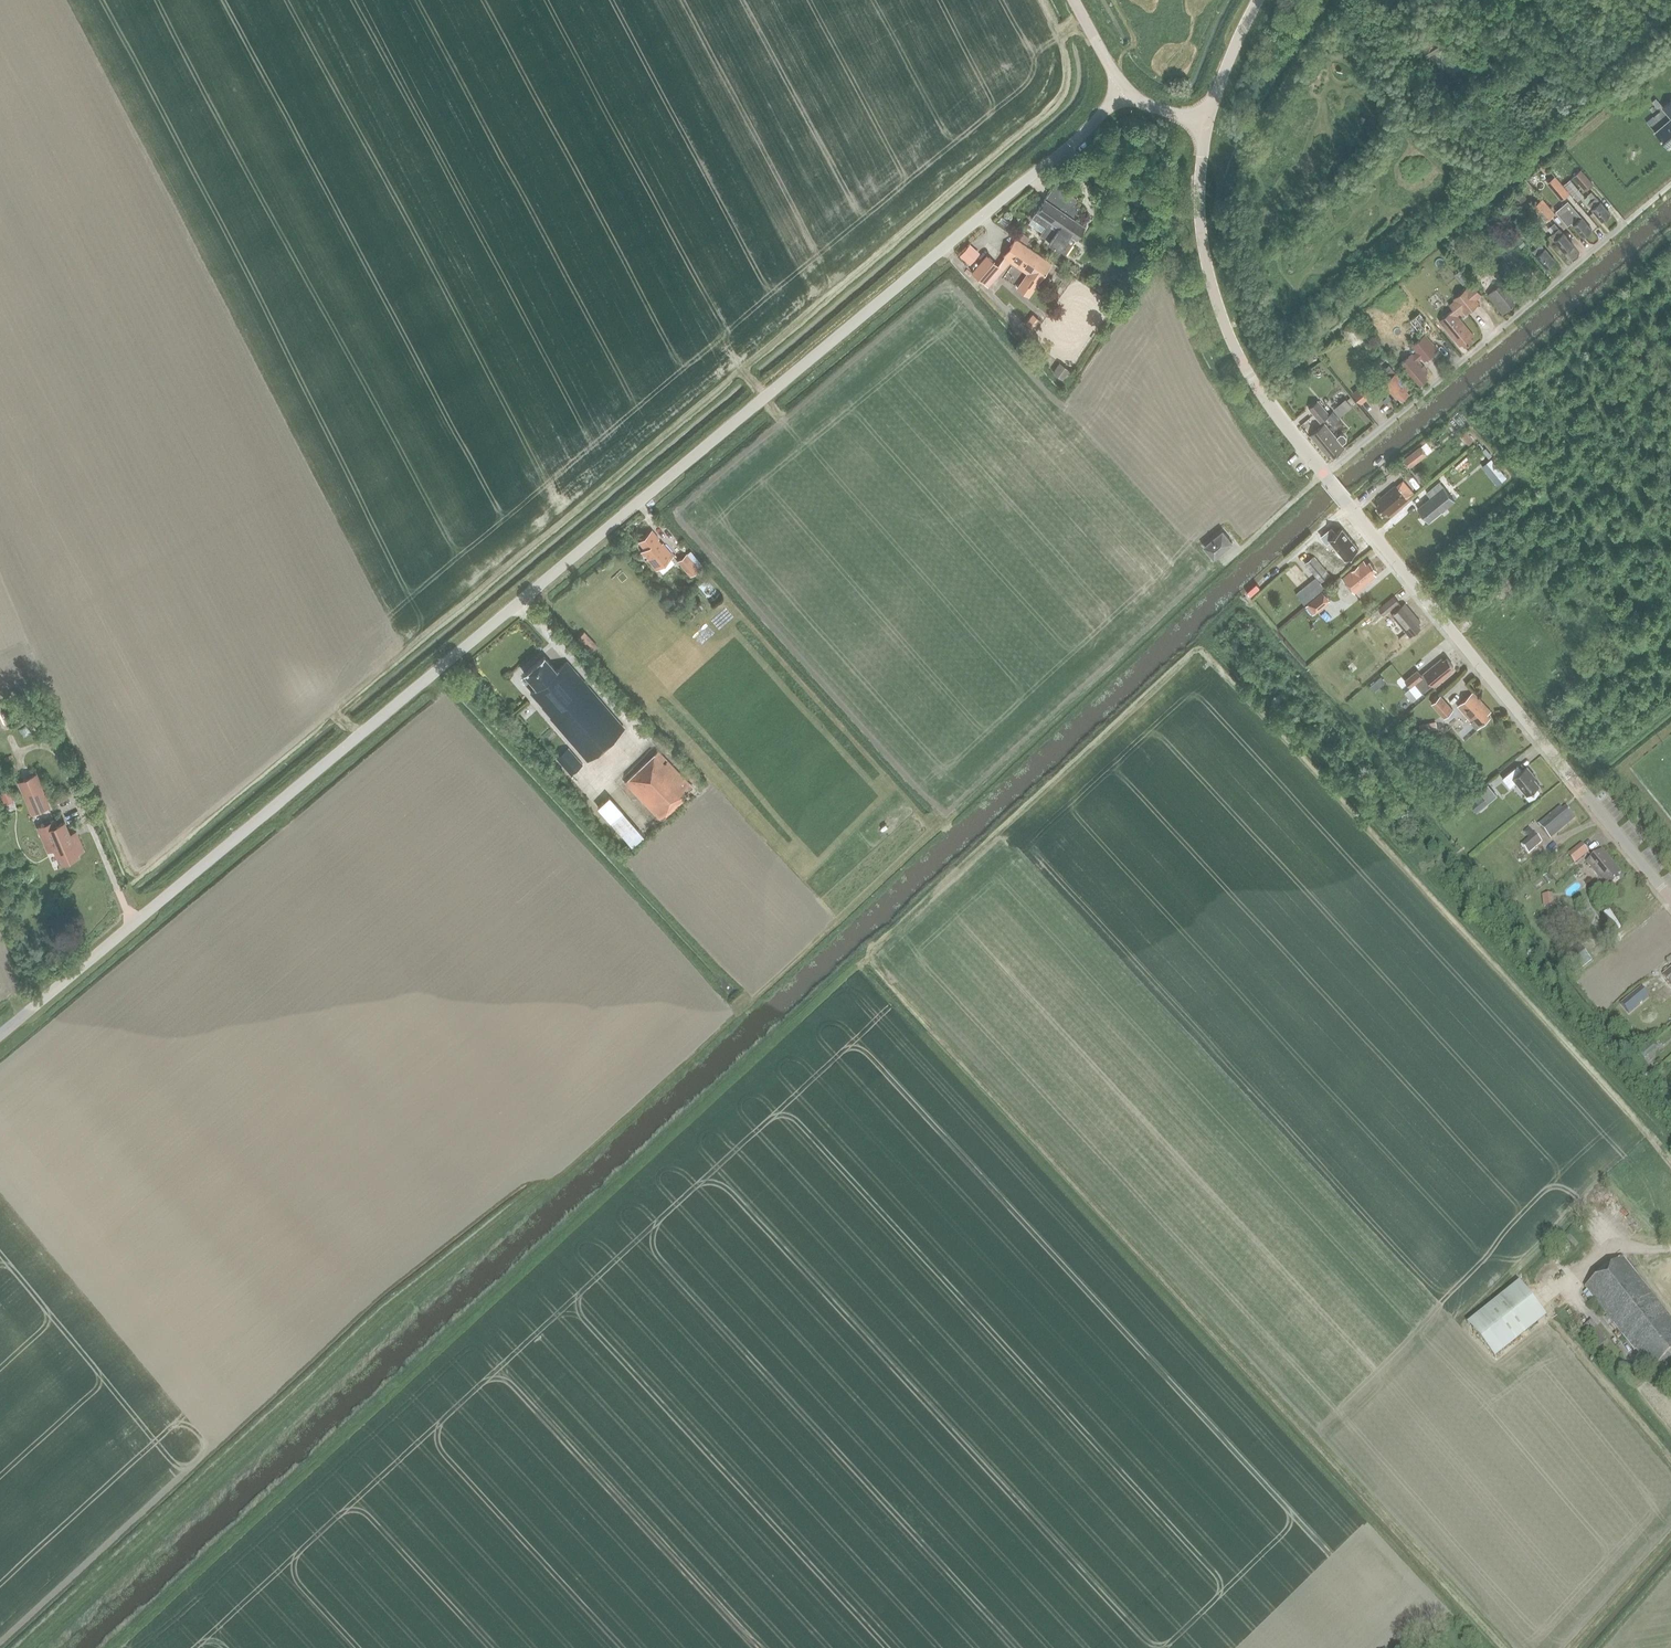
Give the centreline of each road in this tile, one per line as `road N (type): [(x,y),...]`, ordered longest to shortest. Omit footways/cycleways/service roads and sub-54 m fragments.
road 1 (tertiary): [(0,1037),(1122,93)]
road 2 (tertiary): [(1670,900),(1324,474)]
road 3 (residential): [(1324,474),(1670,185)]
road 4 (tertiary): [(1324,474),(1251,376),(1216,302),(1199,202),(1205,126)]
road 5 (unclassified): [(1221,567),(1324,474)]
road 6 (tertiary): [(1205,126),(1256,0)]

